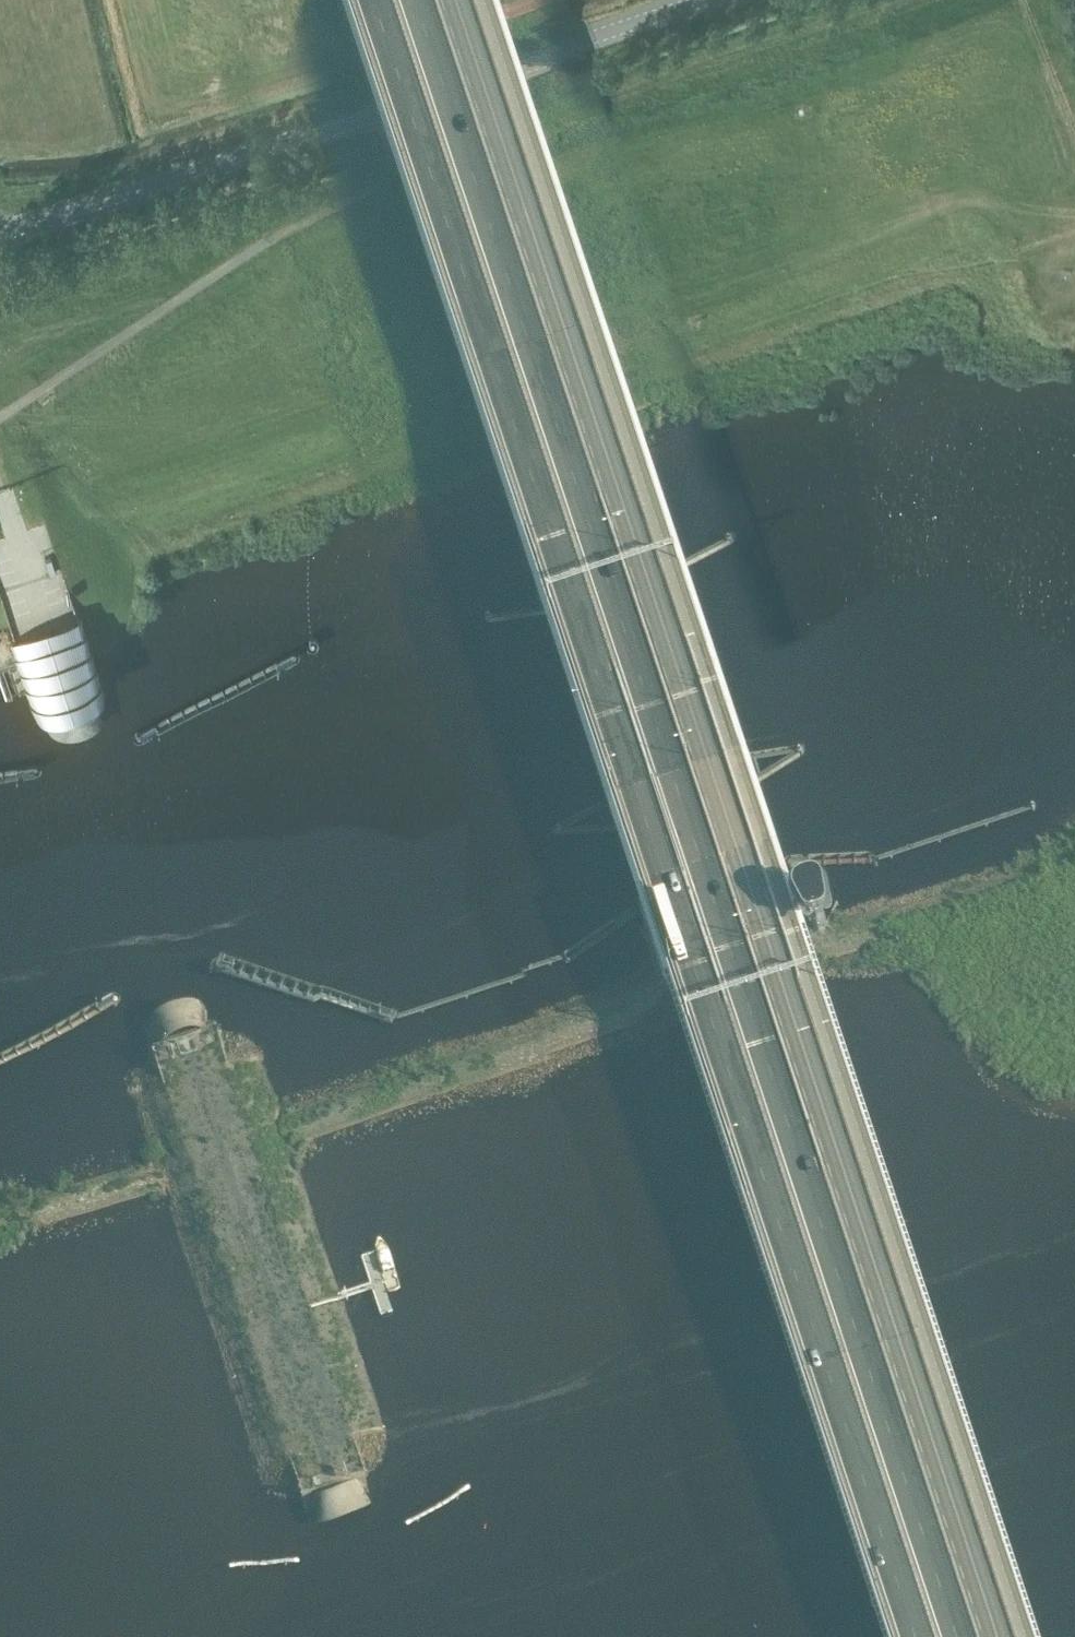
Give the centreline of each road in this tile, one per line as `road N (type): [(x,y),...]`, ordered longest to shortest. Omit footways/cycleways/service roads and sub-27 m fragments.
road 1 (secondary): [(997,1636),(455,0)]
road 2 (trunk): [(373,0),(915,1636)]
road 3 (trunk): [(956,1636),(415,0)]
road 4 (unclassified): [(0,236),(705,0)]

